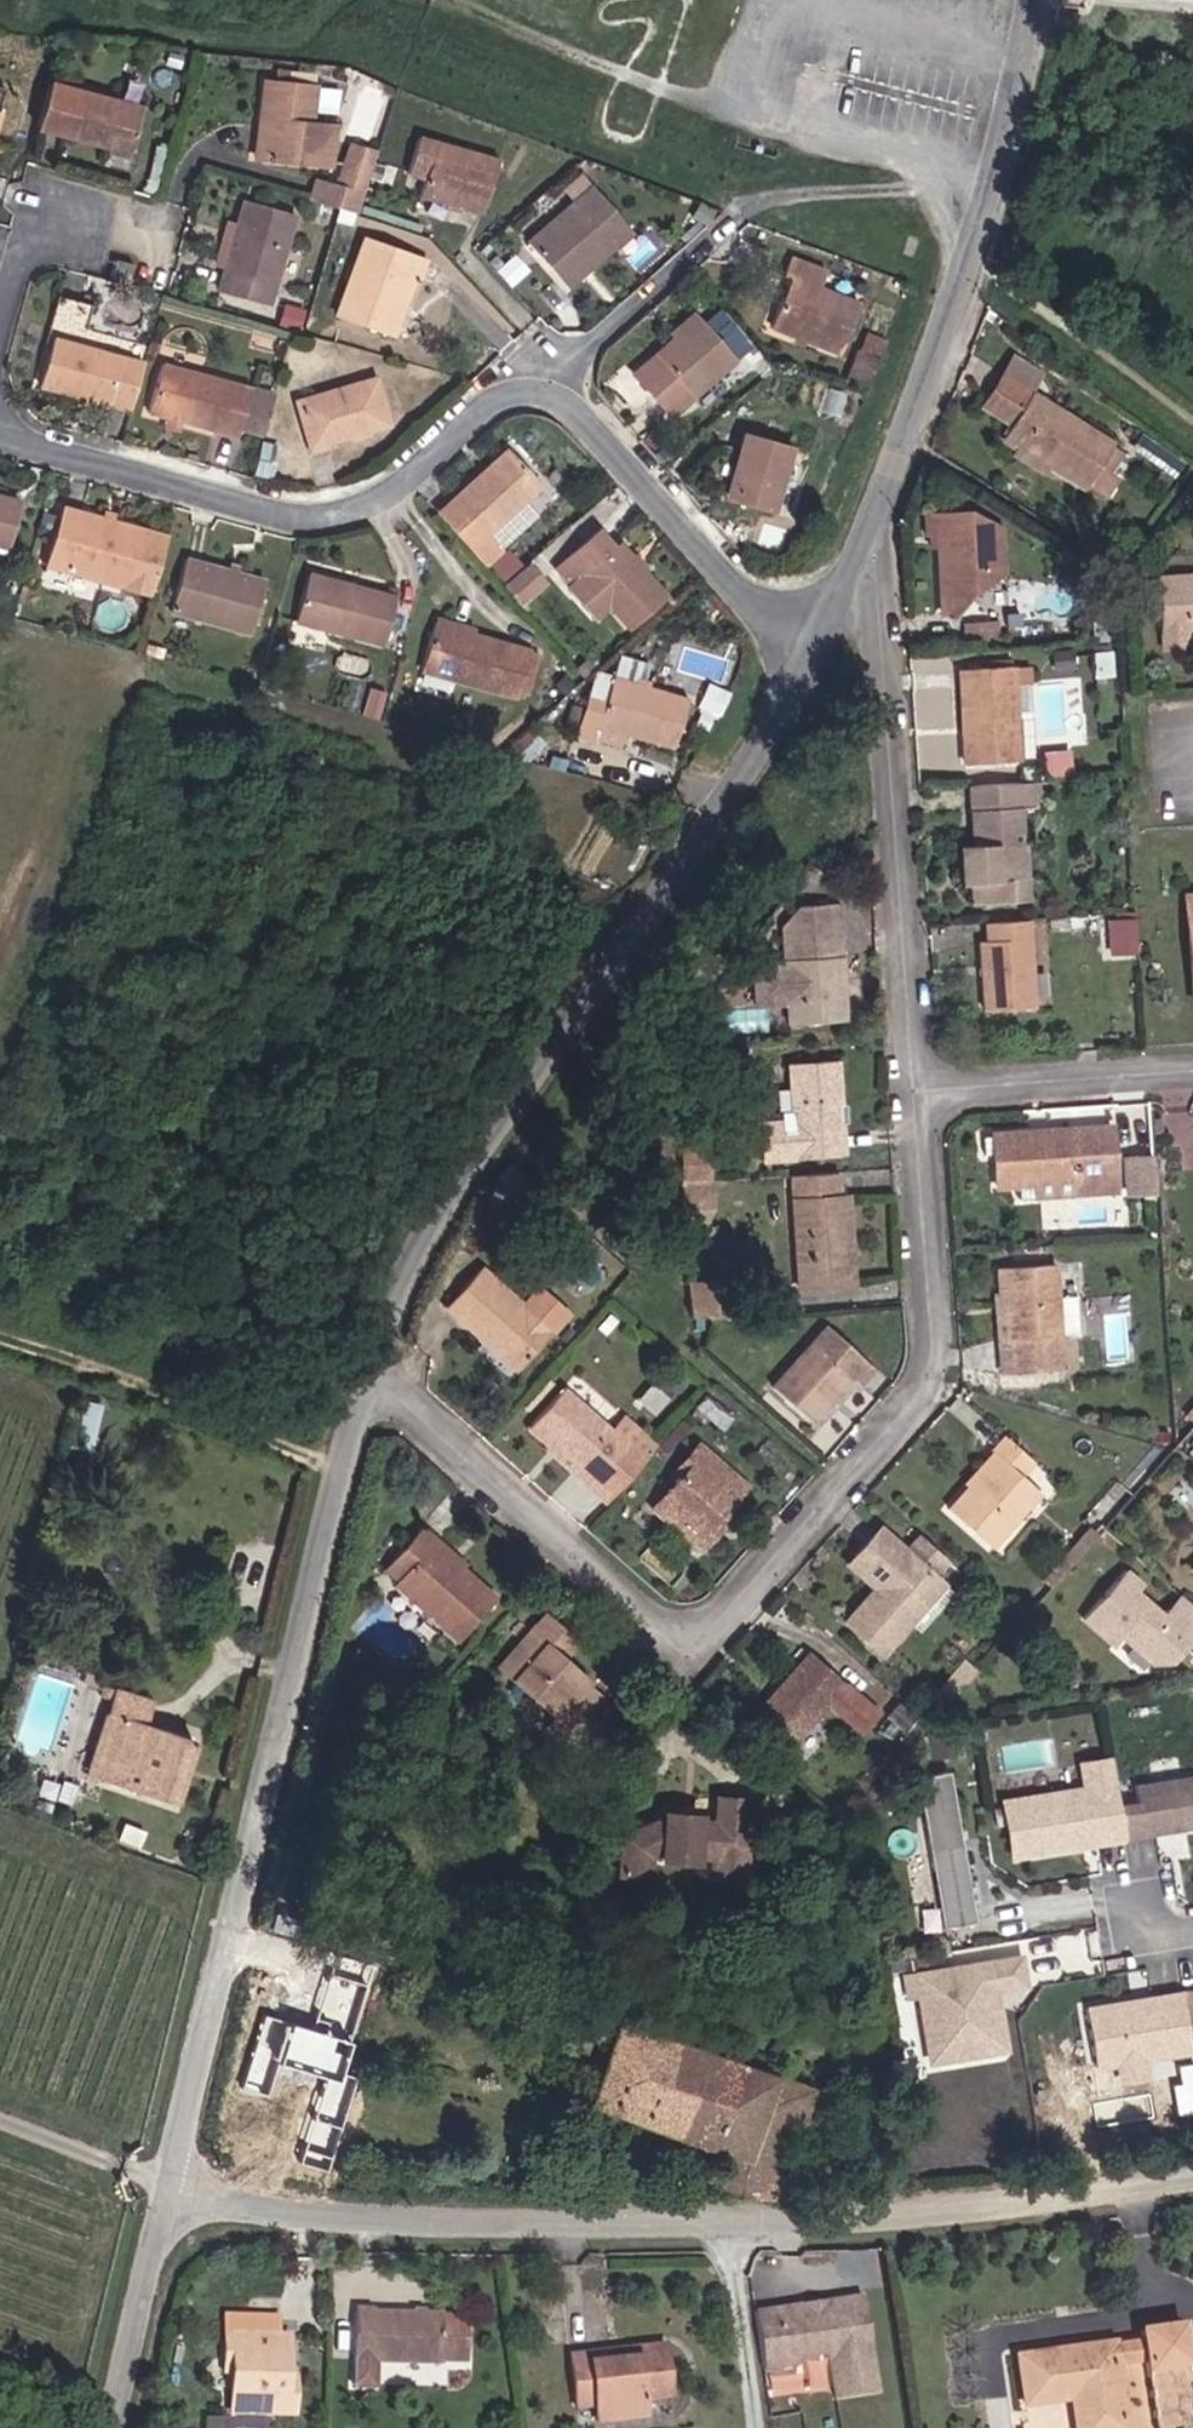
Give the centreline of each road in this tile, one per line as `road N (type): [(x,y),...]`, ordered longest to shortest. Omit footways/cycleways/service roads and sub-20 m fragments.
road 1 (residential): [(372,1368),(639,1615),(670,1630),(698,1630),(723,1613),(925,1383),(932,1342),(914,1092)]
road 2 (residential): [(1192,2177),(1022,2203),(731,2222),(322,2216),(168,2190)]
road 3 (residential): [(821,635),(766,606),(587,417),(552,394),(513,391),(485,404),(412,469),(348,509),(308,512),(238,502),(0,434)]
road 4 (residential): [(372,1368),(411,1268),(821,635)]
road 5 (residential): [(168,2190),(330,1509),(372,1368)]
road 6 (residential): [(914,1092),(871,526)]
road 7 (residential): [(871,526),(990,195),(1030,0)]
road 8 (residential): [(0,377),(44,204),(144,225)]
road 9 (residential): [(914,1092),(1192,1071)]
road 10 (residential): [(115,2427),(168,2190)]

